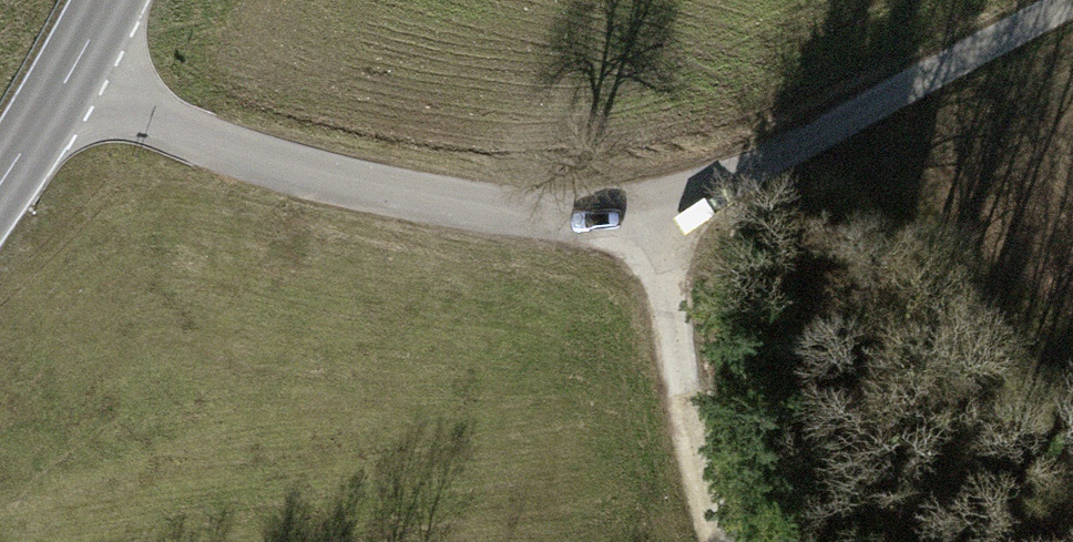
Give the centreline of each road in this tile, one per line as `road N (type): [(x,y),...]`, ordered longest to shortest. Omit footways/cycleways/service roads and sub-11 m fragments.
road 1 (unclassified): [(79,65),(180,136),(349,185),(658,209),(849,122),(1062,0)]
road 2 (track): [(727,541),(707,474),(658,209)]
road 3 (secondary): [(79,65),(0,186)]

